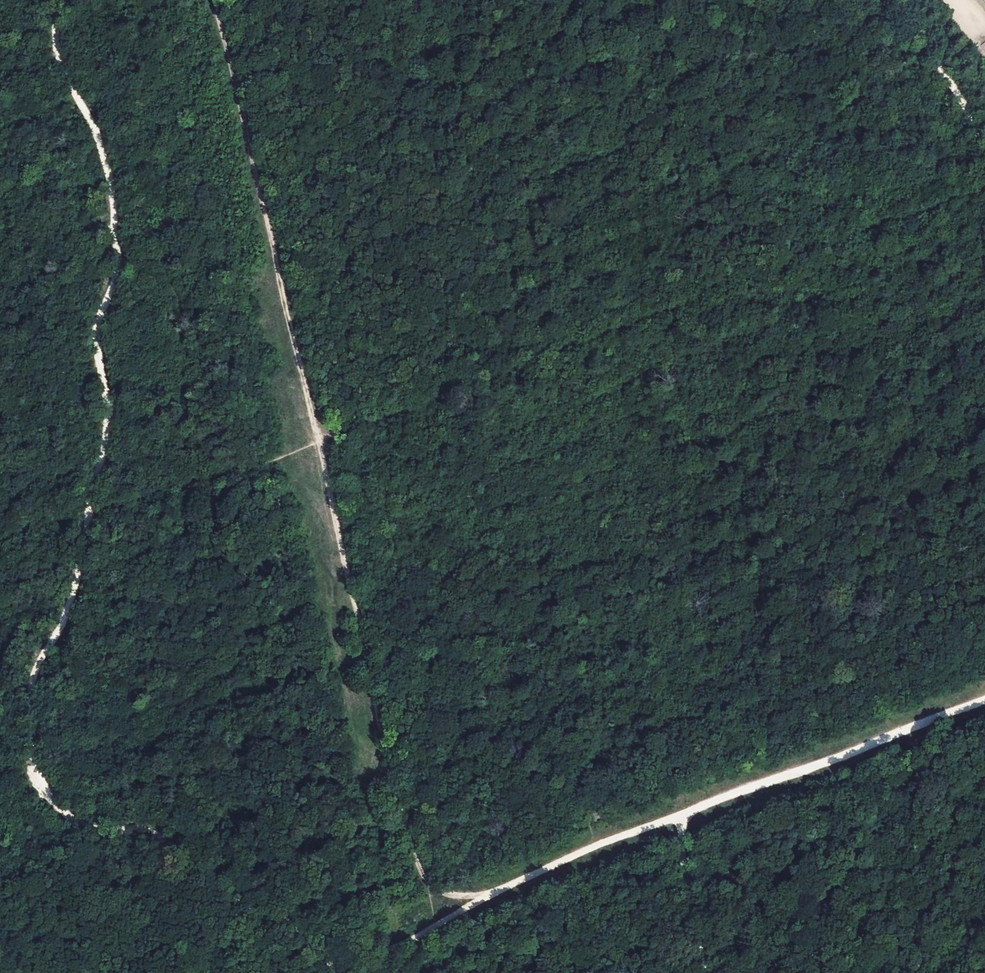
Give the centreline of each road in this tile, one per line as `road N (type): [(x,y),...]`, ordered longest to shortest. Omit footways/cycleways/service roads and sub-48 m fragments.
road 1 (track): [(308,434),(420,935)]
road 2 (track): [(215,0),(308,434)]
road 3 (track): [(676,817),(984,701)]

